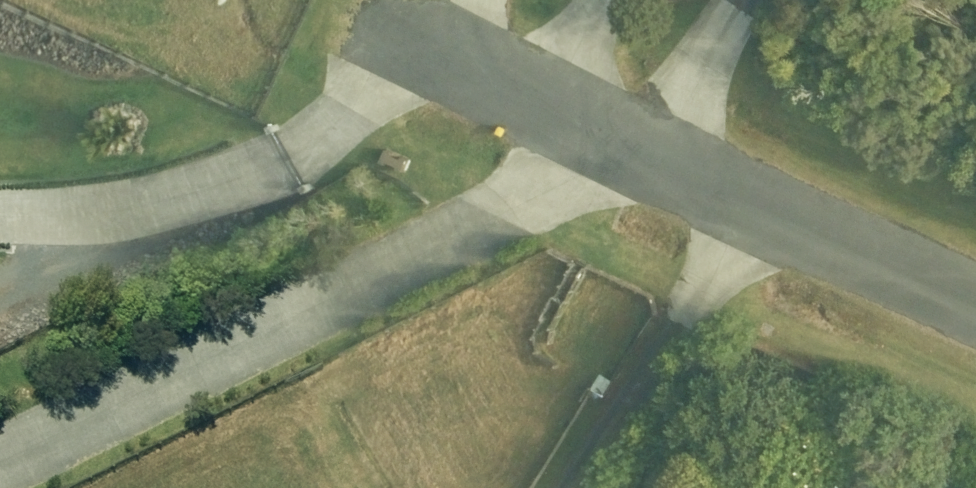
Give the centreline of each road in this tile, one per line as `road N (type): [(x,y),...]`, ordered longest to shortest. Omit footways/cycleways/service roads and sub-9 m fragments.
road 1 (residential): [(0,428),(466,202),(616,94)]
road 2 (unclassified): [(616,94),(975,269)]
road 3 (unclassified): [(406,0),(616,94)]

